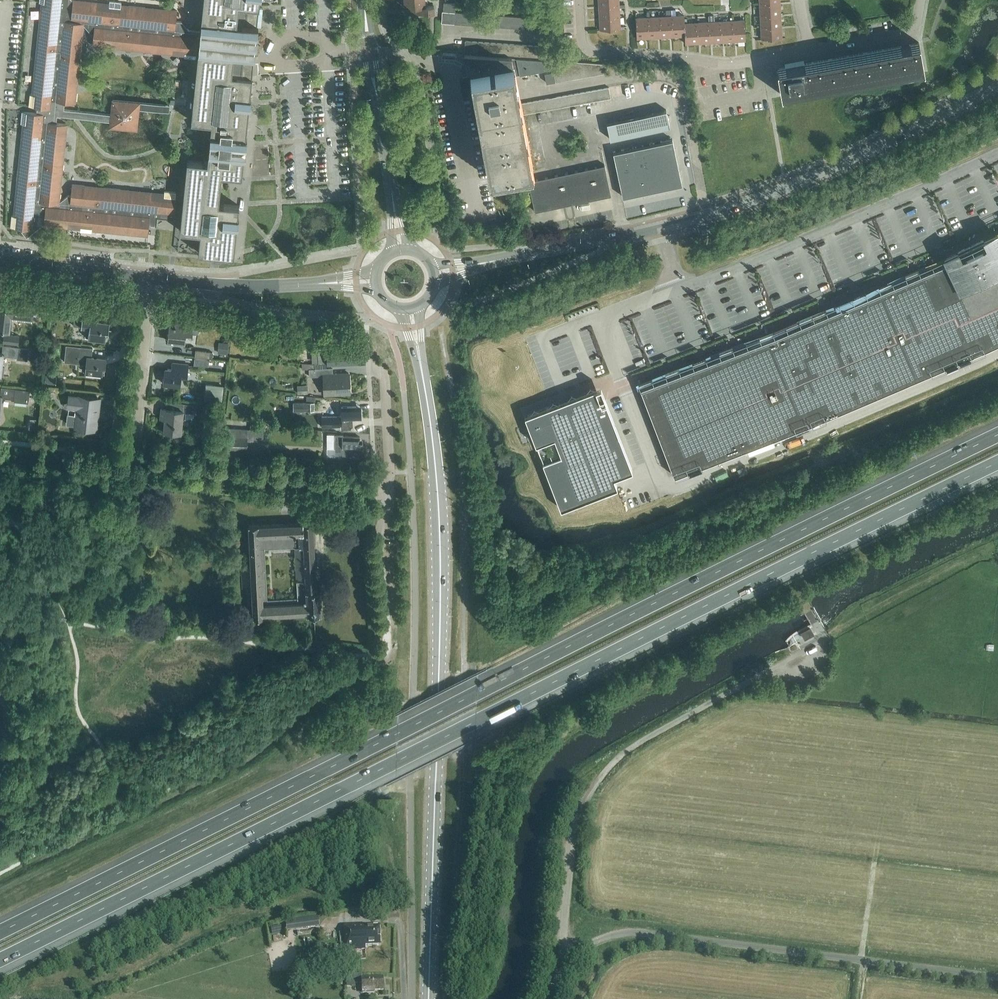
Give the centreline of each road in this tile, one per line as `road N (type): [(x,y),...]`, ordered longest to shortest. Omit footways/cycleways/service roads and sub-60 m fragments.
road 1 (motorway): [(997,433),(0,931)]
road 2 (motorway): [(0,956),(997,464)]
road 3 (residential): [(385,380),(391,473),(381,490),(139,466),(132,452),(151,278)]
road 4 (unclassified): [(550,998),(580,948),(656,929),(997,970)]
road 5 (tertiary): [(661,228),(826,172),(997,86)]
road 6 (residential): [(676,289),(997,155)]
road 7 (tertiary): [(429,998),(439,676)]
road 8 (residential): [(809,52),(725,66),(594,56),(584,44),(580,0)]
road 9 (tertiary): [(400,250),(368,0)]
road 10 (tertiary): [(375,280),(209,285),(151,278)]
road 11 (tertiary): [(436,471),(439,676)]
road 12 (tertiary): [(484,263),(661,228)]
road 13 (tertiary): [(436,471),(411,311)]
road 14 (tertiary): [(151,278),(0,262)]
road 15 (residential): [(922,0),(909,35),(809,52)]

